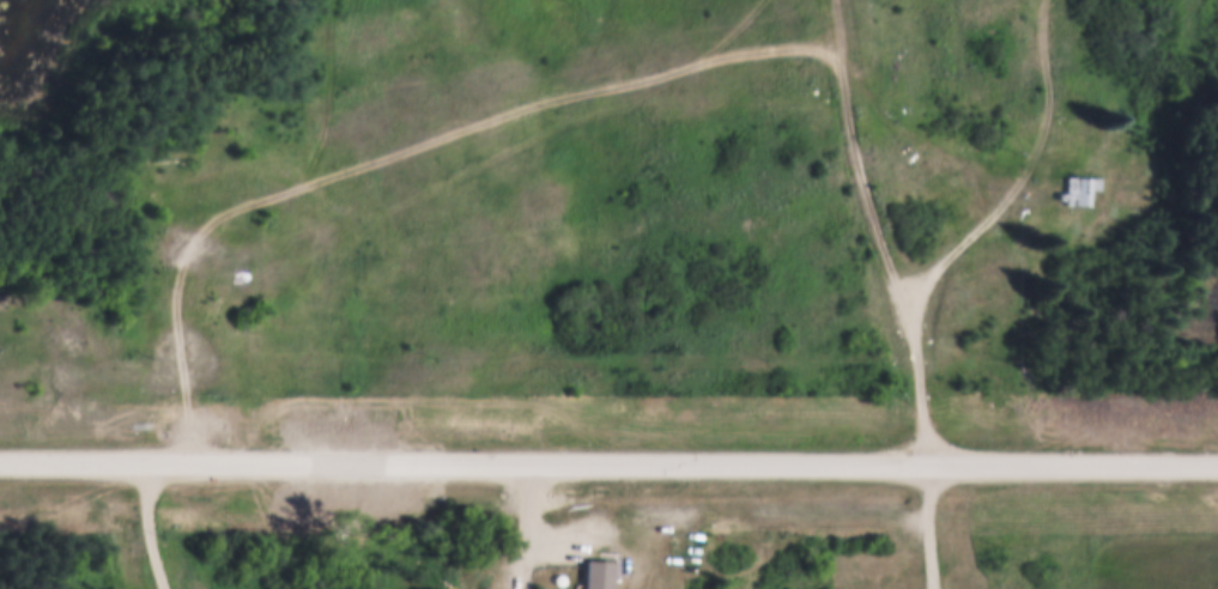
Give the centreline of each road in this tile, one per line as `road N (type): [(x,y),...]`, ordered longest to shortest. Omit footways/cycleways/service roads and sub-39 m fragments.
road 1 (tertiary): [(1217,465),(0,461)]
road 2 (track): [(763,0),(709,49),(656,81),(456,127),(217,217),(188,261),(182,326),(194,462)]

